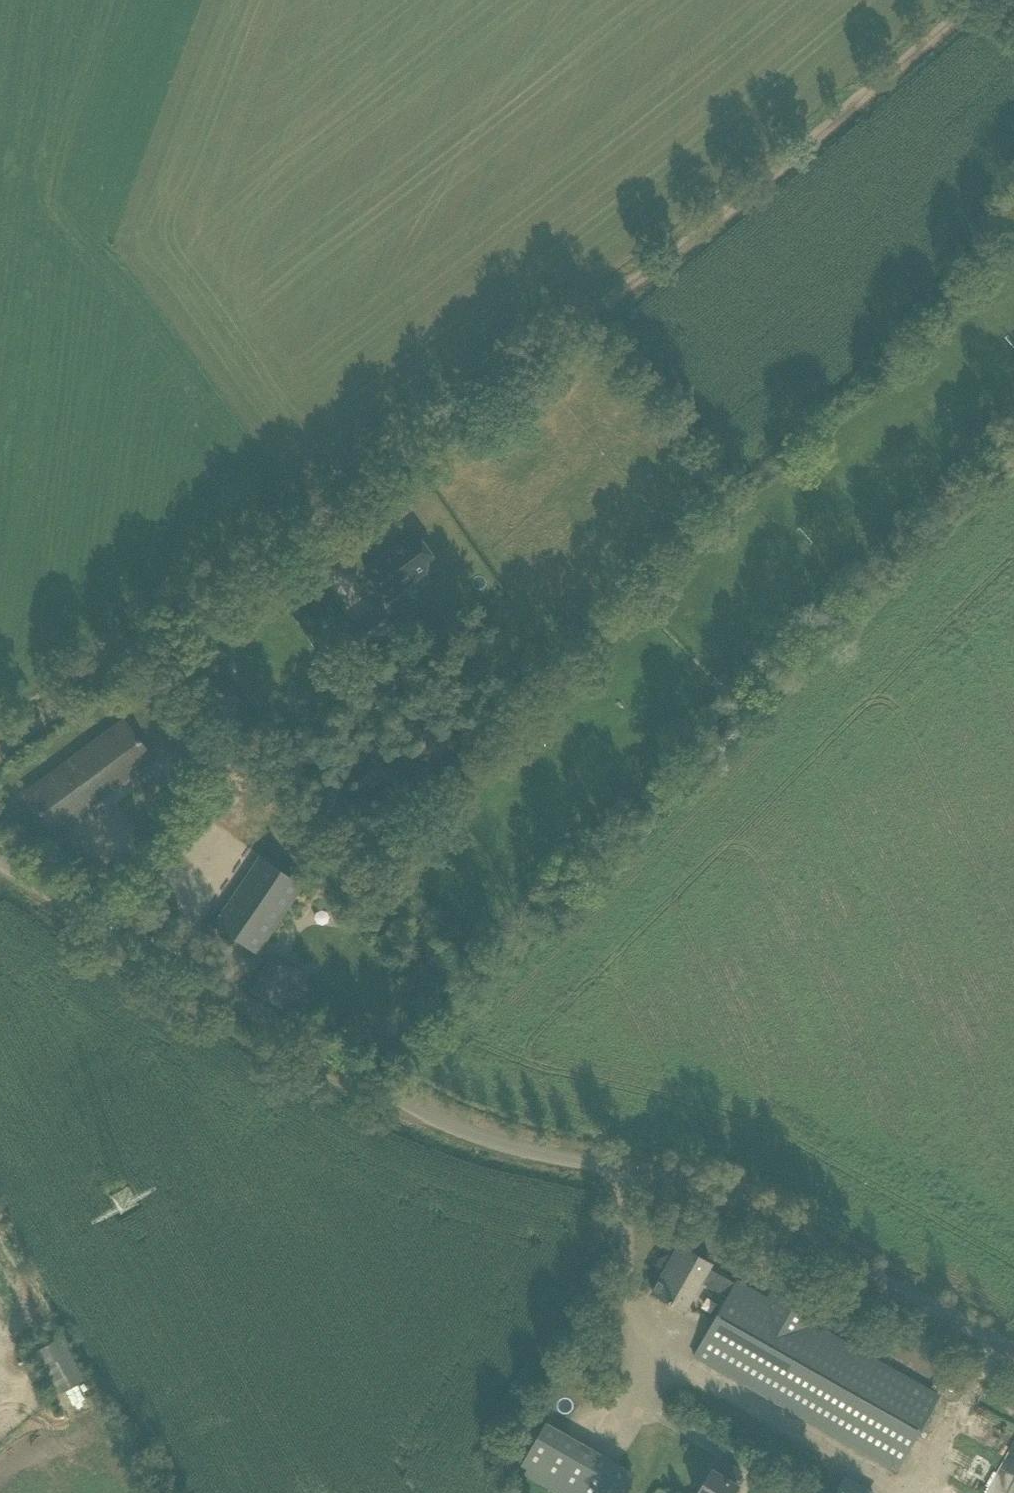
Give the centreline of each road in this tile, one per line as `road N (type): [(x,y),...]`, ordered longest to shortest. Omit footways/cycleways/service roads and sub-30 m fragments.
road 1 (unclassified): [(1013,1351),(802,1231),(654,1173),(490,1138),(389,1094),(0,859)]
road 2 (track): [(363,485),(652,273),(979,0)]
road 3 (unclassified): [(0,752),(363,485)]

